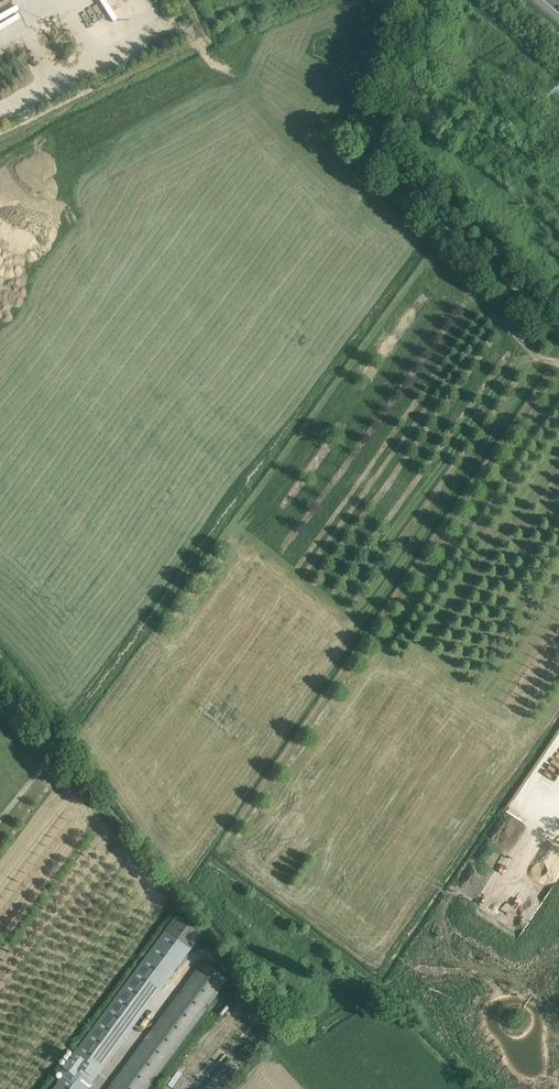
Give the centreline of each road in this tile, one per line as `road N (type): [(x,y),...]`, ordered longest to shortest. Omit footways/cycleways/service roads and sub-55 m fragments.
road 1 (unclassified): [(558,333),(375,148),(374,98),(417,0)]

